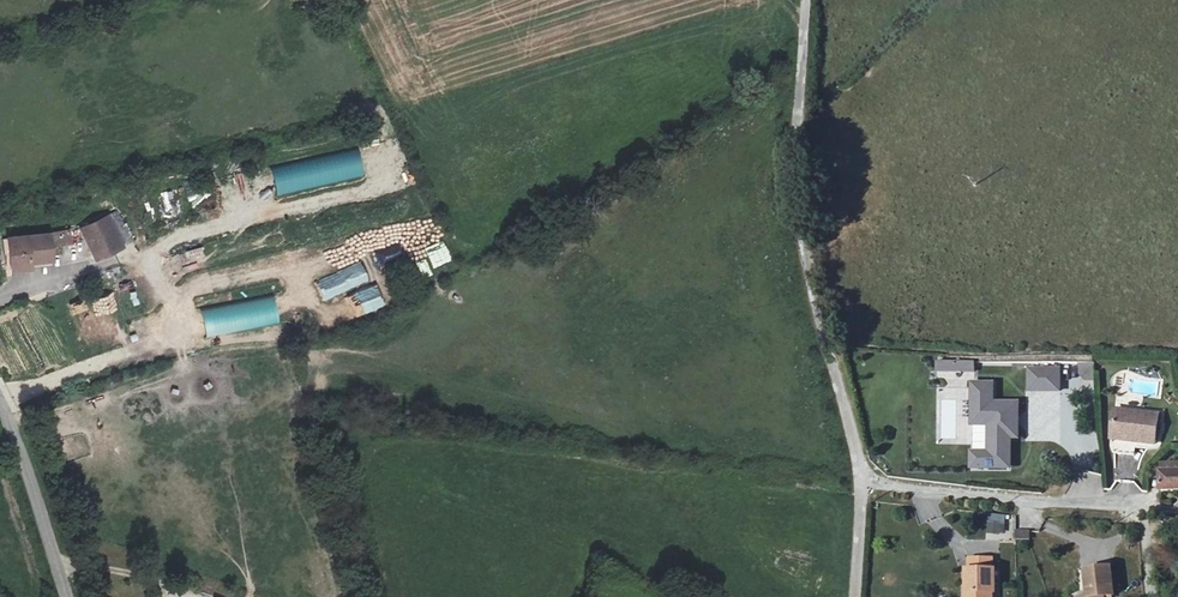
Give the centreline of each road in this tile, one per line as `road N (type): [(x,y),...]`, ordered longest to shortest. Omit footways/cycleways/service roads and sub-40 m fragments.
road 1 (unclassified): [(803,0),(798,196),(807,275),(862,477),(853,596)]
road 2 (unclassified): [(0,398),(68,596)]

